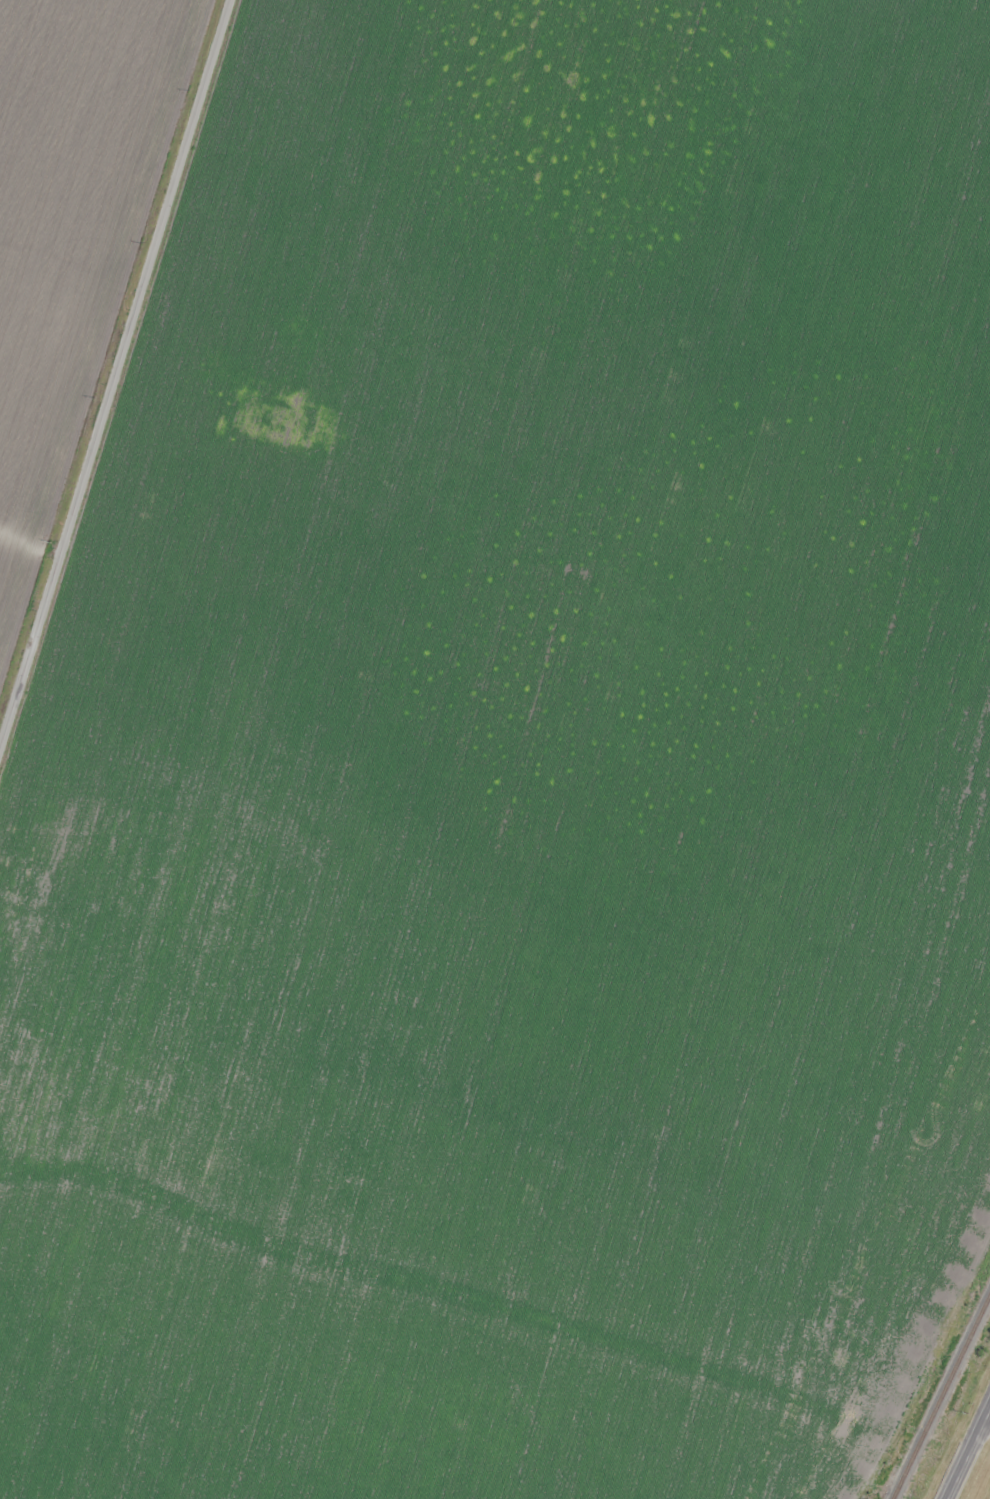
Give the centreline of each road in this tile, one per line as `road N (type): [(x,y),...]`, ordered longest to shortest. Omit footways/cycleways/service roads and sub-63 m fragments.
road 1 (track): [(0,763),(243,0)]

